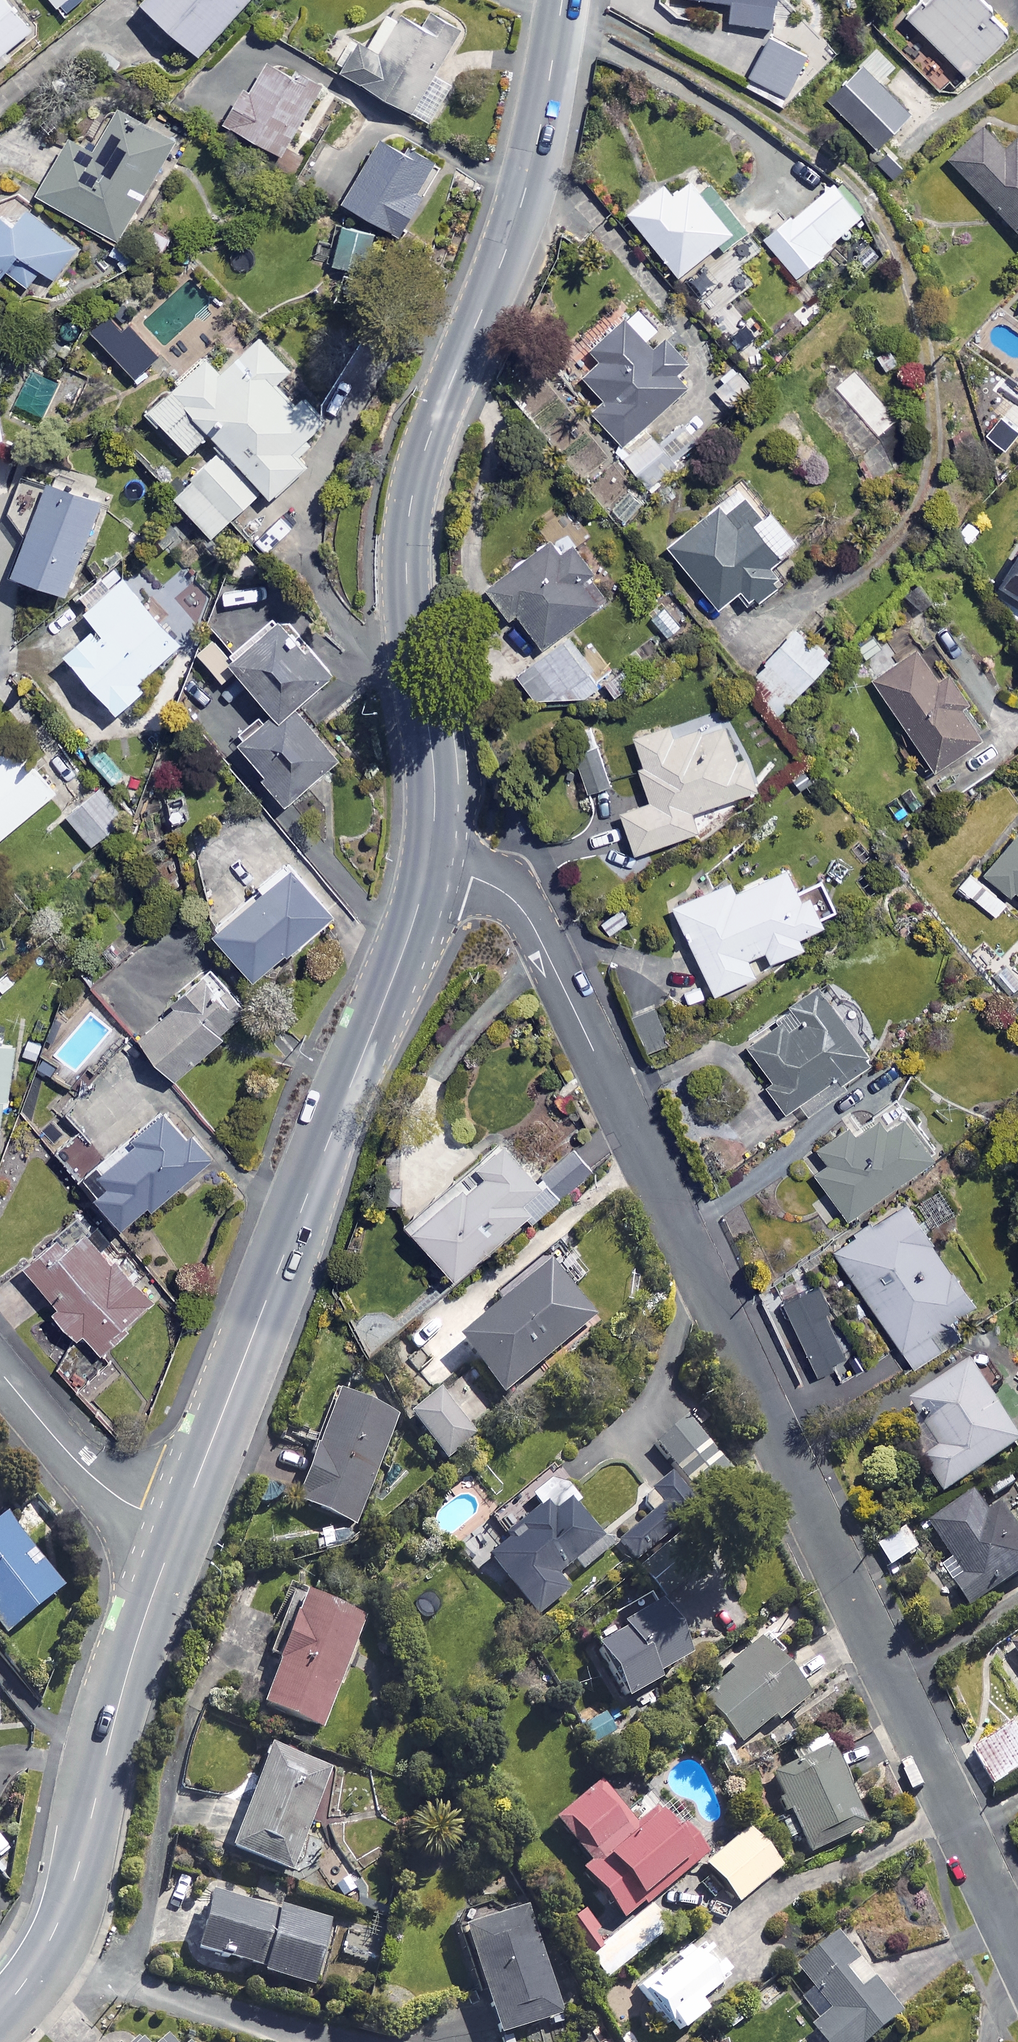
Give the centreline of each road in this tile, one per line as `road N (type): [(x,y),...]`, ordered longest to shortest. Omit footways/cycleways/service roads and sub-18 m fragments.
road 1 (residential): [(1017,1941),(533,928),(494,886),(433,863)]
road 2 (tertiary): [(562,0),(512,229),(412,502),(409,597),(432,752),(433,863)]
road 3 (tertiary): [(433,863),(179,1523)]
road 4 (tertiary): [(179,1523),(129,1665),(61,1915),(41,1960),(0,2011)]
road 5 (residential): [(0,1367),(109,1492),(179,1523)]

